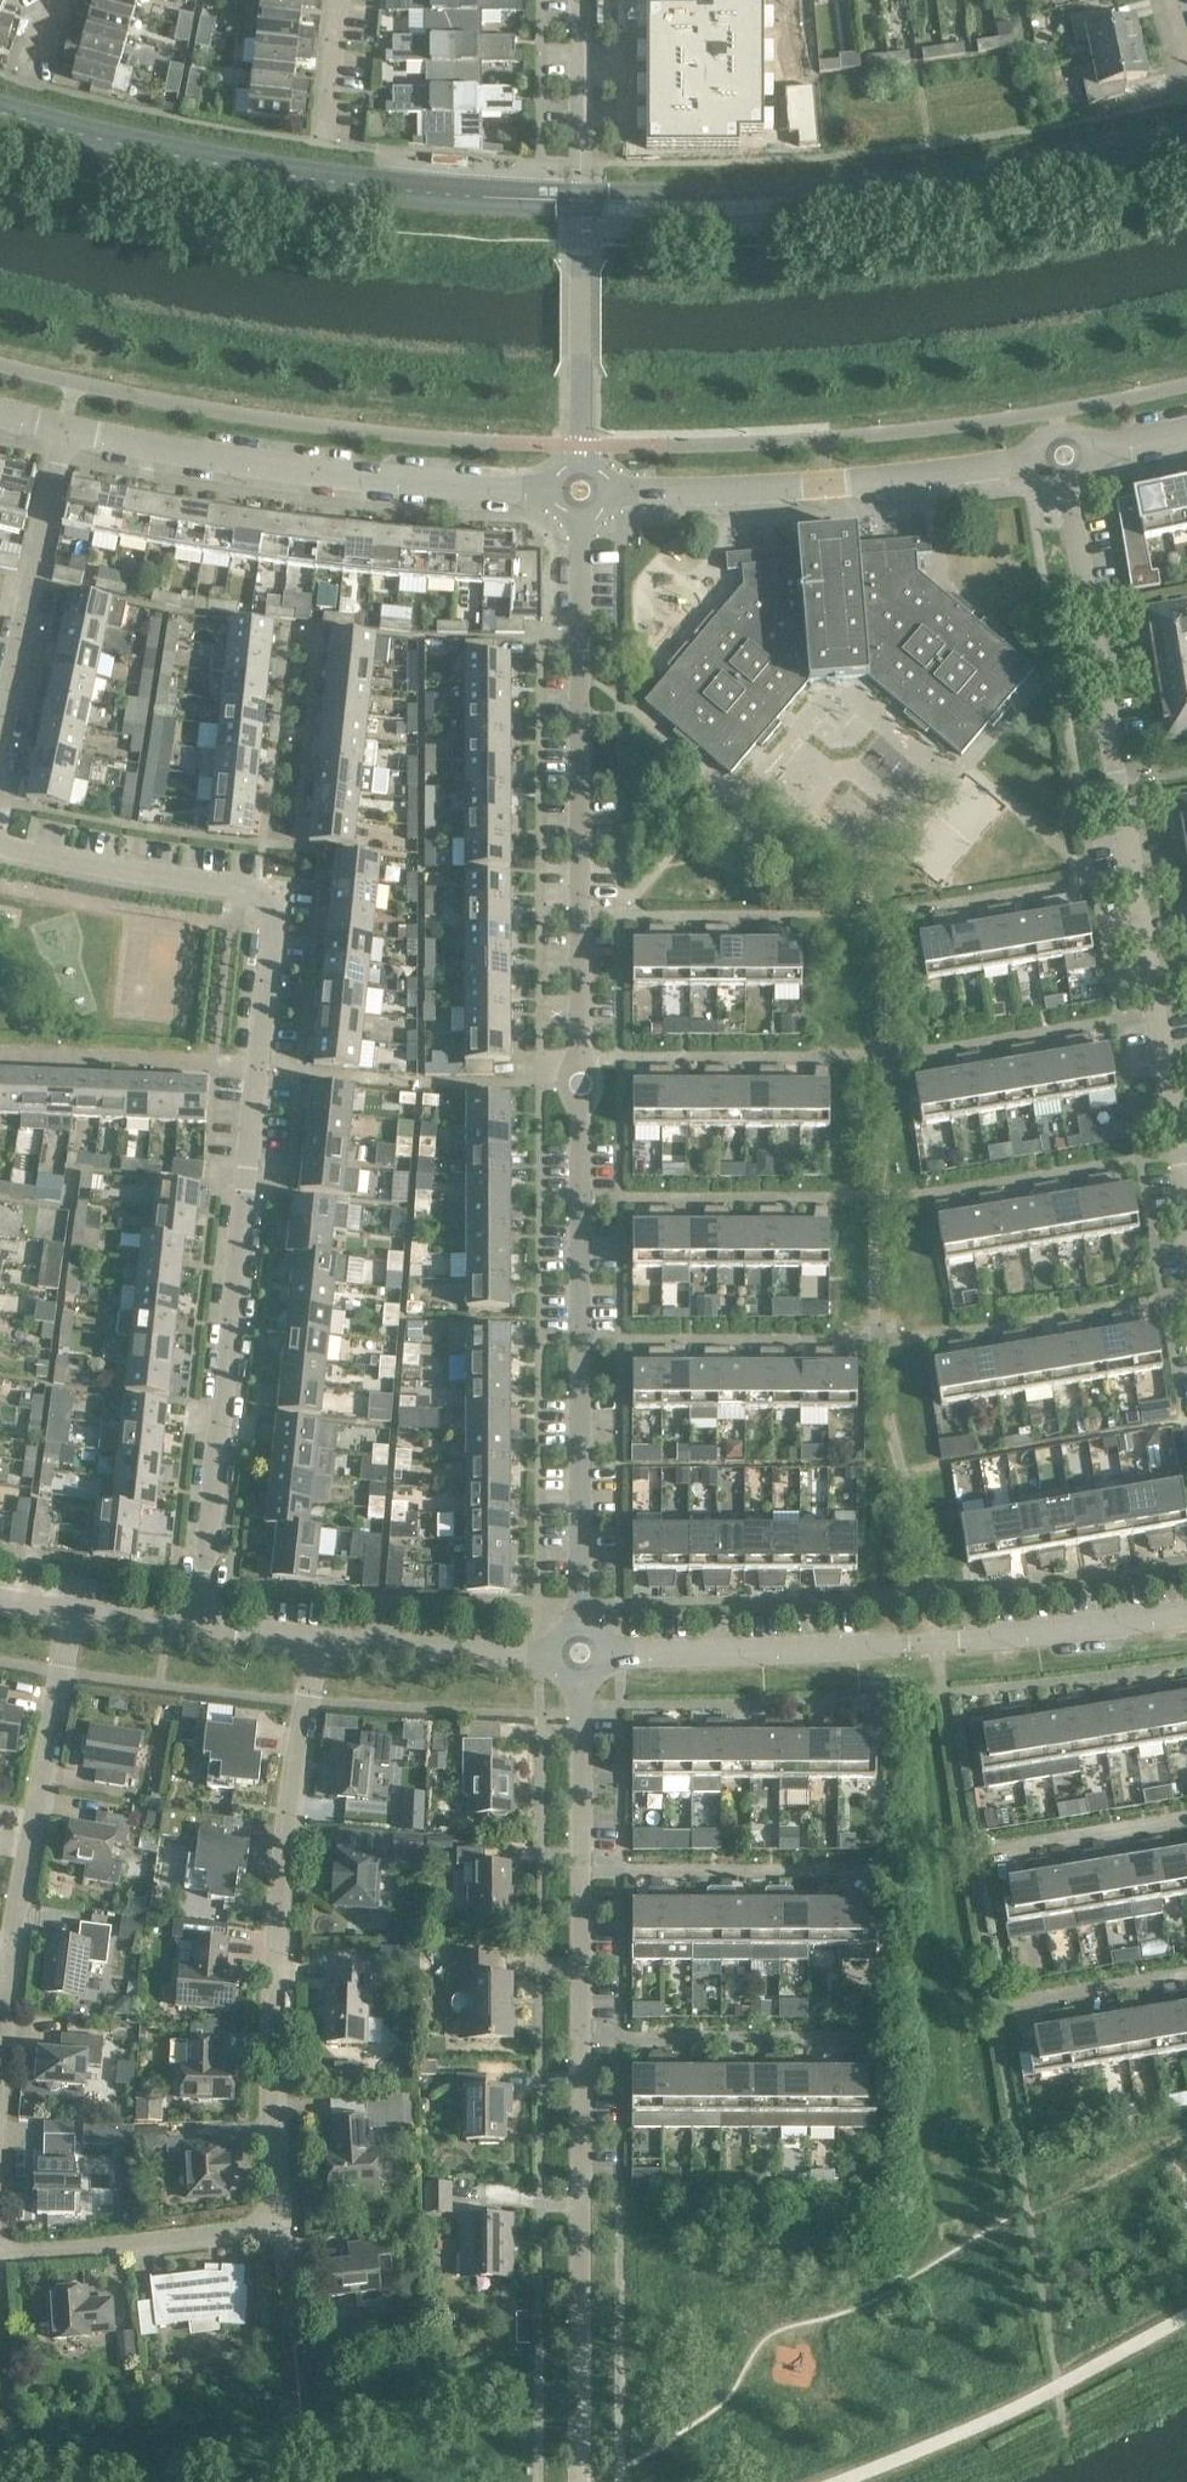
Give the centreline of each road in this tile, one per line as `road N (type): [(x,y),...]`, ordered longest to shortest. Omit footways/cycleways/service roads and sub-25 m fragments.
road 1 (residential): [(582,1650),(580,495)]
road 2 (residential): [(200,1620),(260,1068),(271,892),(0,843)]
road 3 (residential): [(308,1634),(276,2065),(275,2221),(0,2248)]
road 4 (residential): [(578,2481),(582,1650)]
road 5 (residential): [(1186,1202),(1065,458)]
road 6 (residential): [(1186,1609),(862,1644),(582,1650)]
road 7 (residential): [(580,495),(57,434)]
road 8 (residential): [(580,495),(579,0)]
road 9 (residential): [(1065,458),(580,495)]
road 10 (residential): [(0,2073),(12,1937),(64,1605)]
road 11 (residential): [(0,705),(57,434)]
road 12 (residential): [(582,1650),(308,1634)]
road 13 (residential): [(323,143),(337,0)]
road 14 (residential): [(200,1620),(64,1605)]
road 15 (residential): [(1186,430),(1065,458)]

